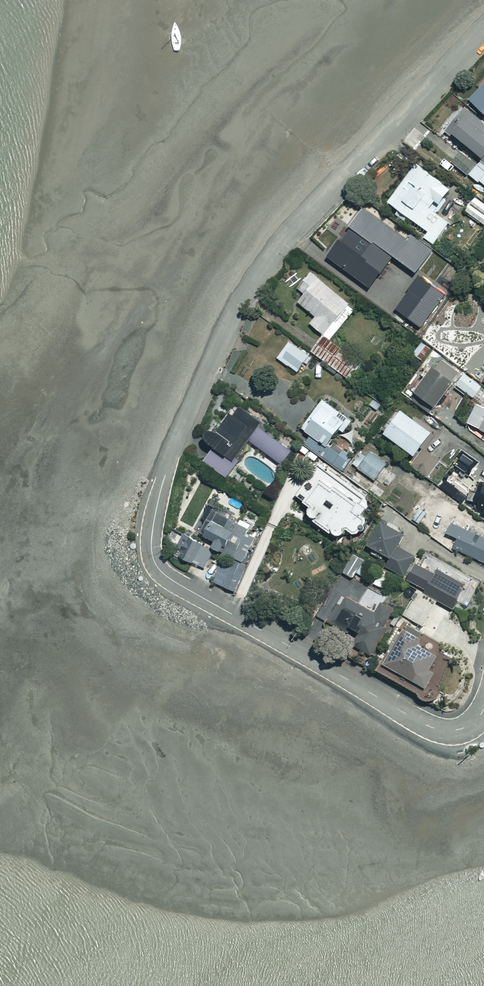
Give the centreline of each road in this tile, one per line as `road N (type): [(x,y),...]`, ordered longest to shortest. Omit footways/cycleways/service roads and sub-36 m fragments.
road 1 (residential): [(483,709),(456,730),(427,725),(171,579),(151,546),(174,447),(270,261),(483,31)]

